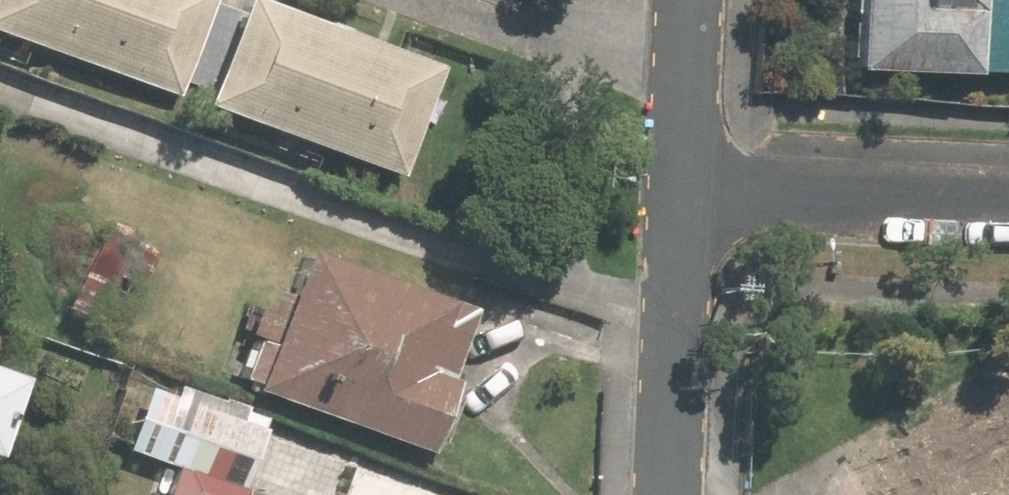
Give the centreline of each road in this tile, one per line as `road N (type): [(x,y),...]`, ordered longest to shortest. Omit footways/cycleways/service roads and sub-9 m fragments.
road 1 (residential): [(683,191),(1008,205)]
road 2 (residential): [(669,494),(683,191)]
road 3 (residential): [(683,191),(690,0)]

